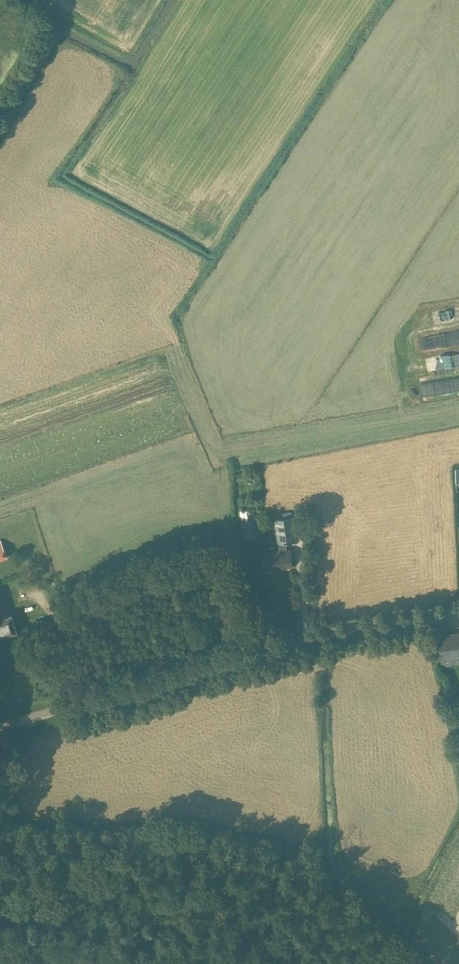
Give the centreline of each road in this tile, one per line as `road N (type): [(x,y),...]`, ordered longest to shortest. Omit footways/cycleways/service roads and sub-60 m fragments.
road 1 (unclassified): [(0,731),(336,633),(458,611)]

